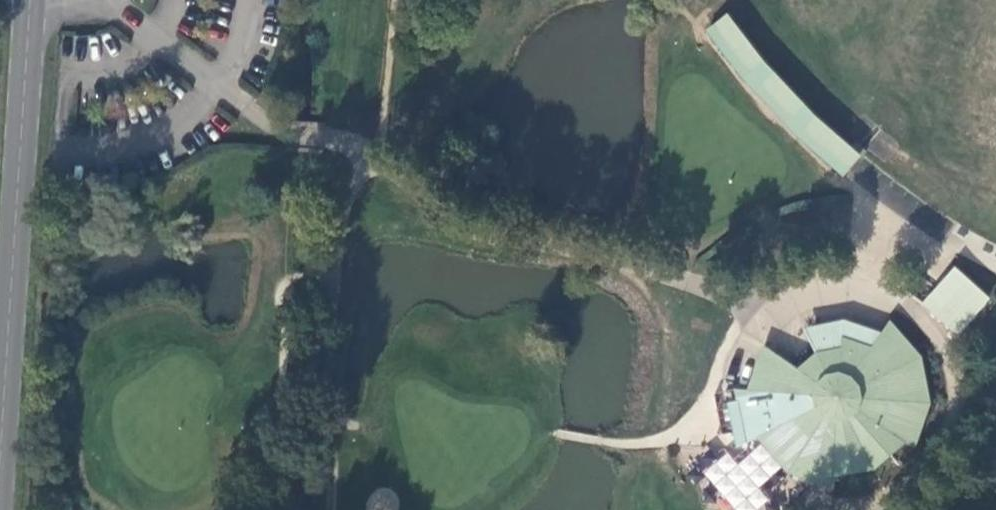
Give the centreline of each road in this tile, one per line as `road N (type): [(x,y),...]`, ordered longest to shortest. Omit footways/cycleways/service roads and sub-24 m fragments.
road 1 (unclassified): [(105,0),(274,129),(330,136),(477,235),(576,253),(745,301)]
road 2 (secondary): [(33,0),(0,493)]
road 3 (track): [(330,509),(350,151)]
road 4 (track): [(396,0),(380,172)]

